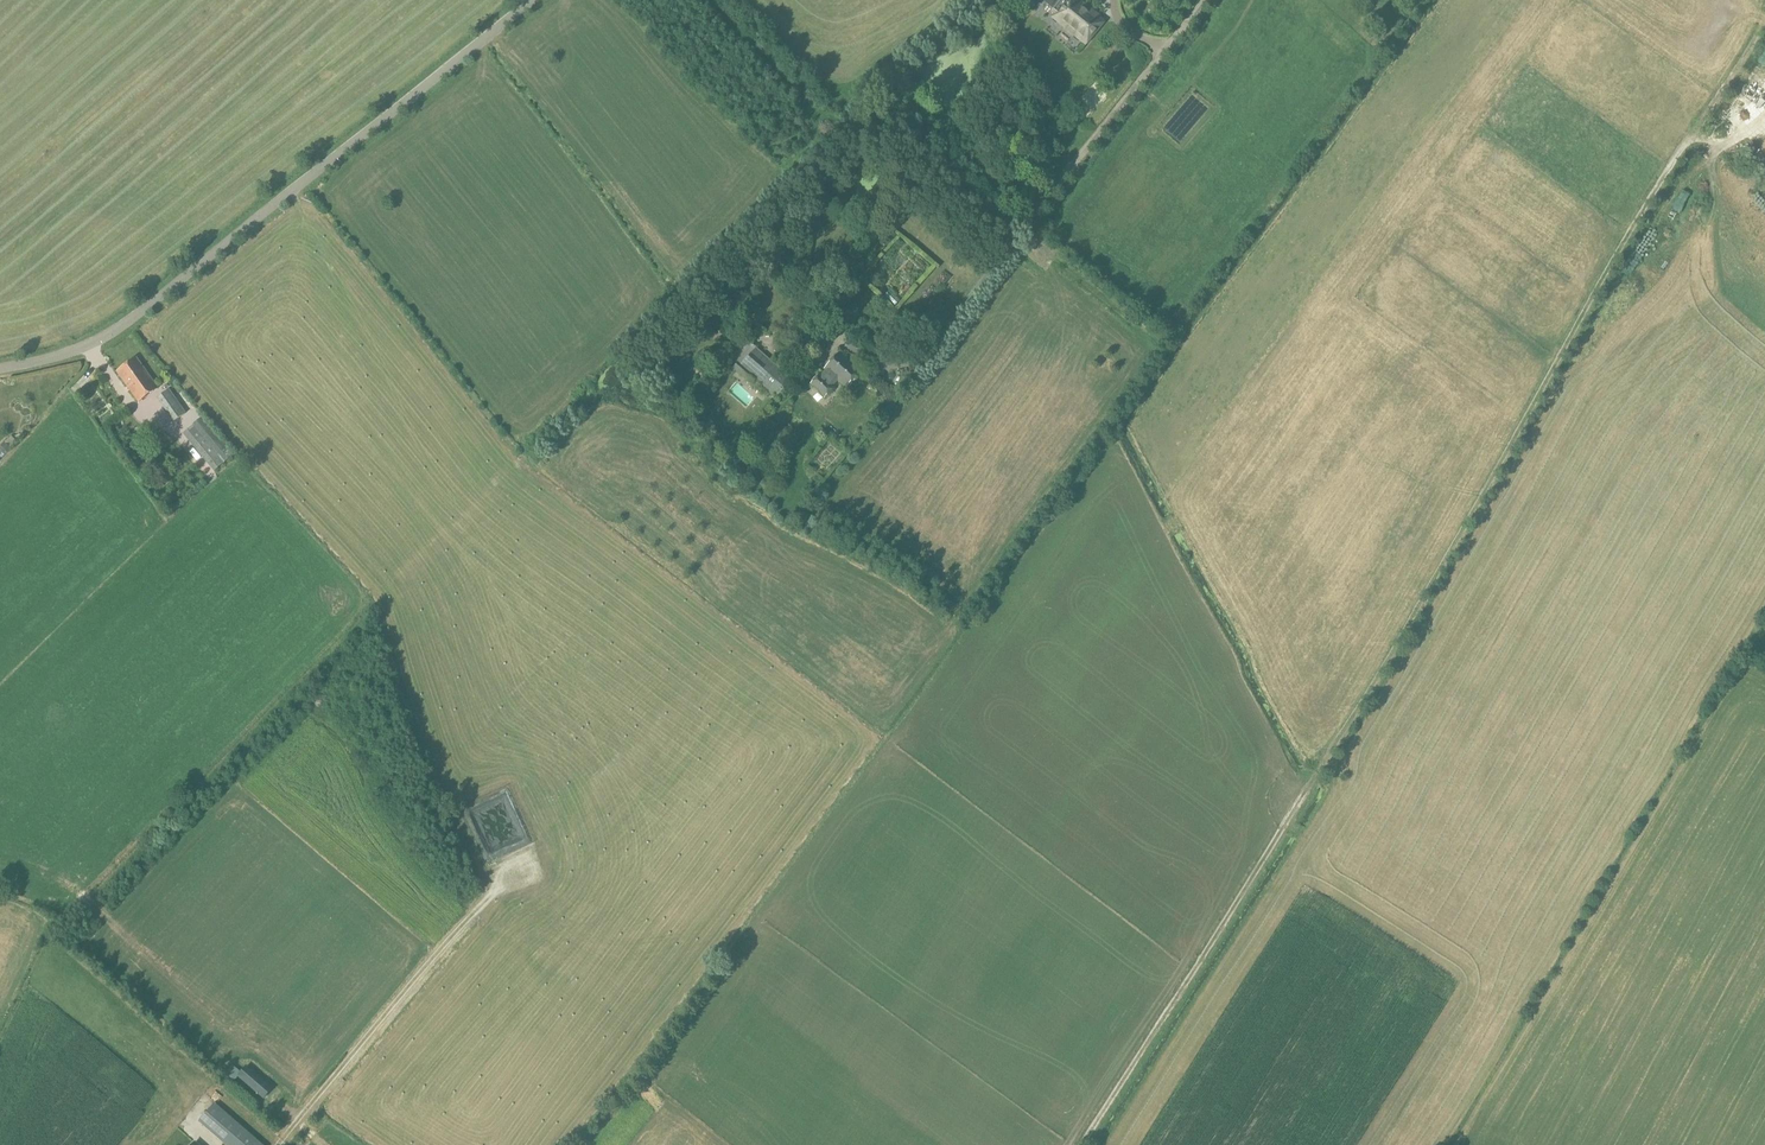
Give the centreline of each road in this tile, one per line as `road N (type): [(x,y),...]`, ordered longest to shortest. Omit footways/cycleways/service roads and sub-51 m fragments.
road 1 (unclassified): [(0,371),(78,356),(145,321),(534,0)]

